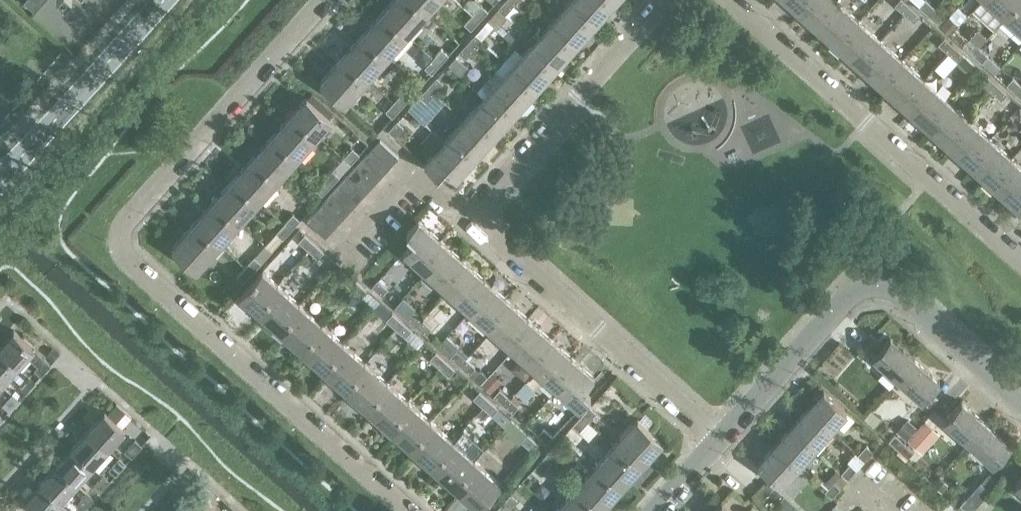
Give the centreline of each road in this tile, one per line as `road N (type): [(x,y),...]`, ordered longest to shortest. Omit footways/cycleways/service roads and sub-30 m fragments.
road 1 (residential): [(402,510),(127,262),(130,222),(323,0)]
road 2 (residential): [(726,436),(472,212),(659,0)]
road 3 (residential): [(731,0),(1020,259)]
road 4 (tertiary): [(0,175),(159,0)]
road 5 (tertiary): [(726,436),(874,270)]
road 6 (tertiary): [(1020,398),(874,270)]

